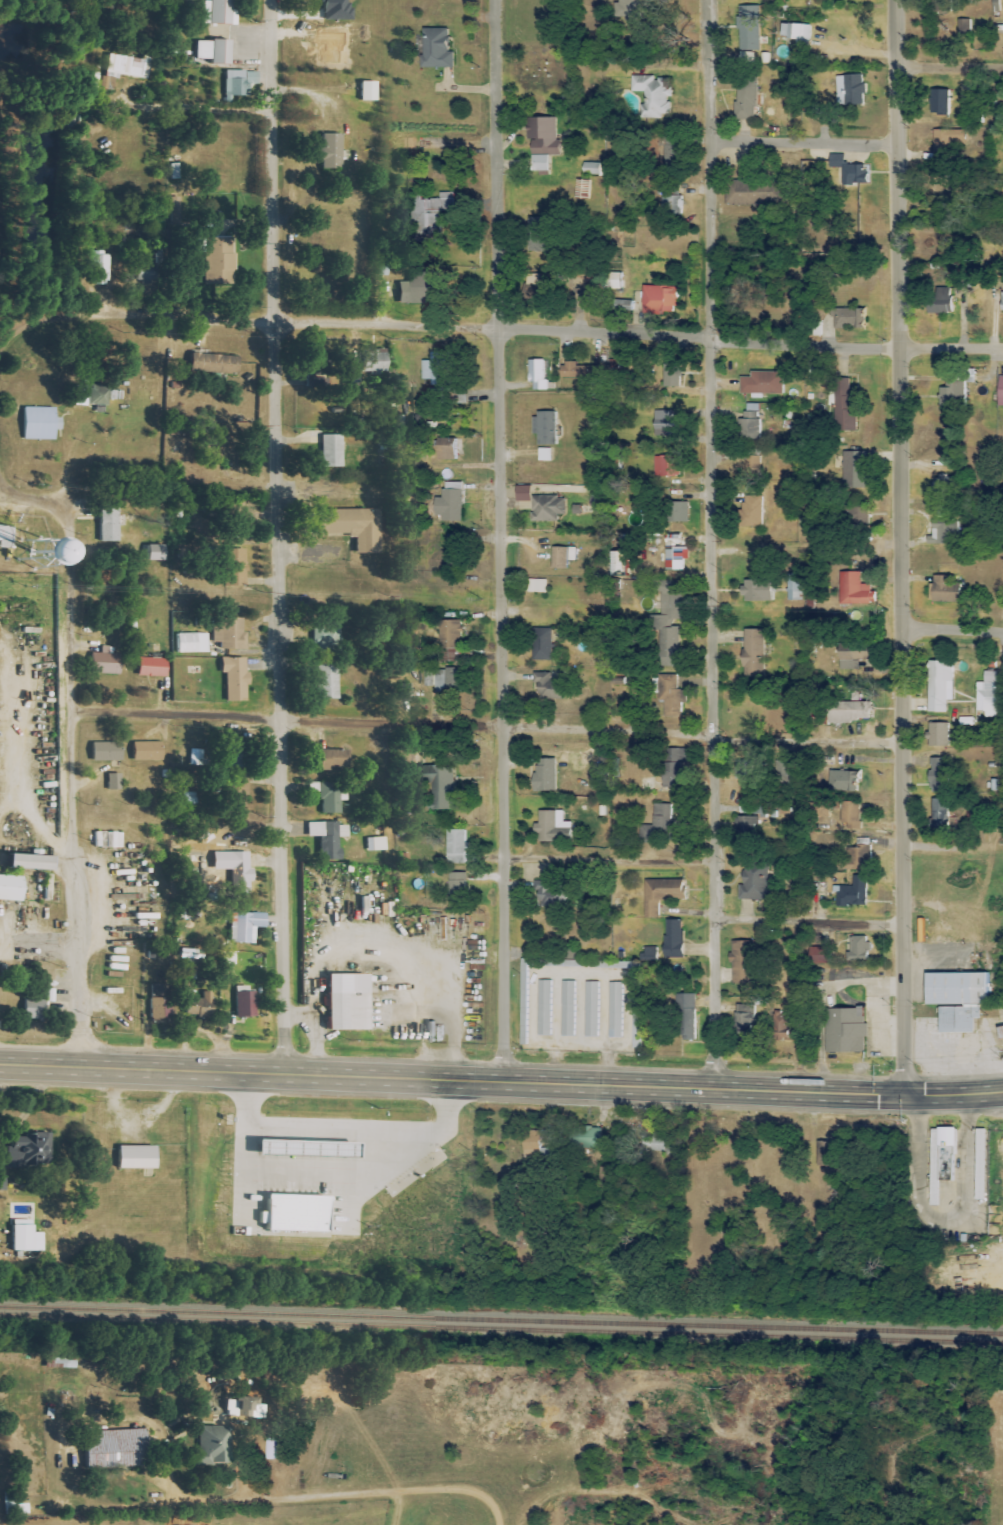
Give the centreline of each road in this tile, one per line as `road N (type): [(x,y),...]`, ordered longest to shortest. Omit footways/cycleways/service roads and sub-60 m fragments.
road 1 (tertiary): [(897,1092),(891,0)]
road 2 (residential): [(712,1085),(708,0)]
road 3 (residential): [(503,1079),(494,0)]
road 4 (residential): [(286,1072),(274,0)]
road 5 (trunk): [(0,1060),(1002,1093)]
road 6 (residential): [(1002,342),(81,321)]
road 7 (residential): [(895,744),(73,712)]
road 8 (residential): [(0,480),(1,492),(71,507),(76,884),(88,1062)]
road 9 (residential): [(711,861),(501,859)]
road 10 (residential): [(896,928),(712,917)]
road 11 (residential): [(892,146),(709,146)]

